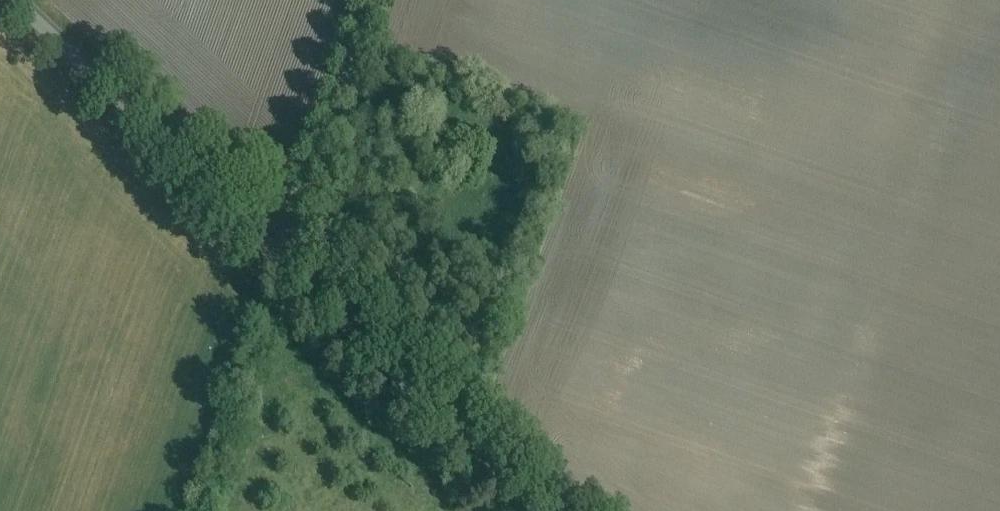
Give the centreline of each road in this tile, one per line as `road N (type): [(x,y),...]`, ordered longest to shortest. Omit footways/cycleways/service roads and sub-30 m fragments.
road 1 (tertiary): [(552,510),(13,0)]

